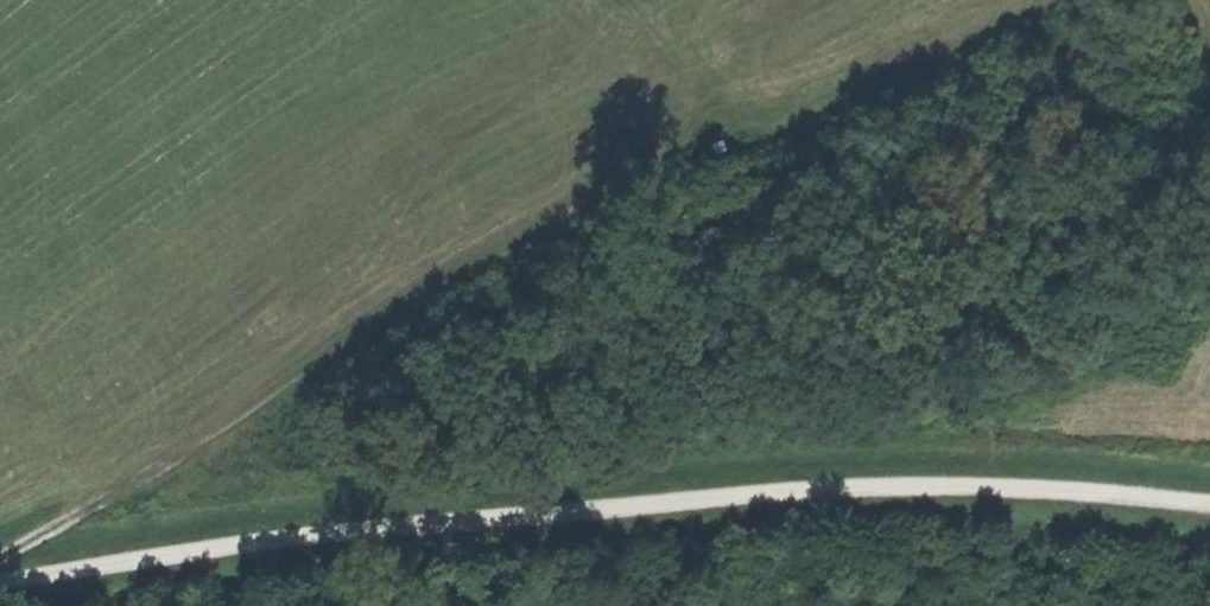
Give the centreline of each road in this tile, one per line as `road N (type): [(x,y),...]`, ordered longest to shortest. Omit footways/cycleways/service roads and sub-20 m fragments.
road 1 (track): [(1207,508),(867,488),(430,520),(0,584)]
road 2 (track): [(988,0),(327,334),(241,436),(0,560)]

